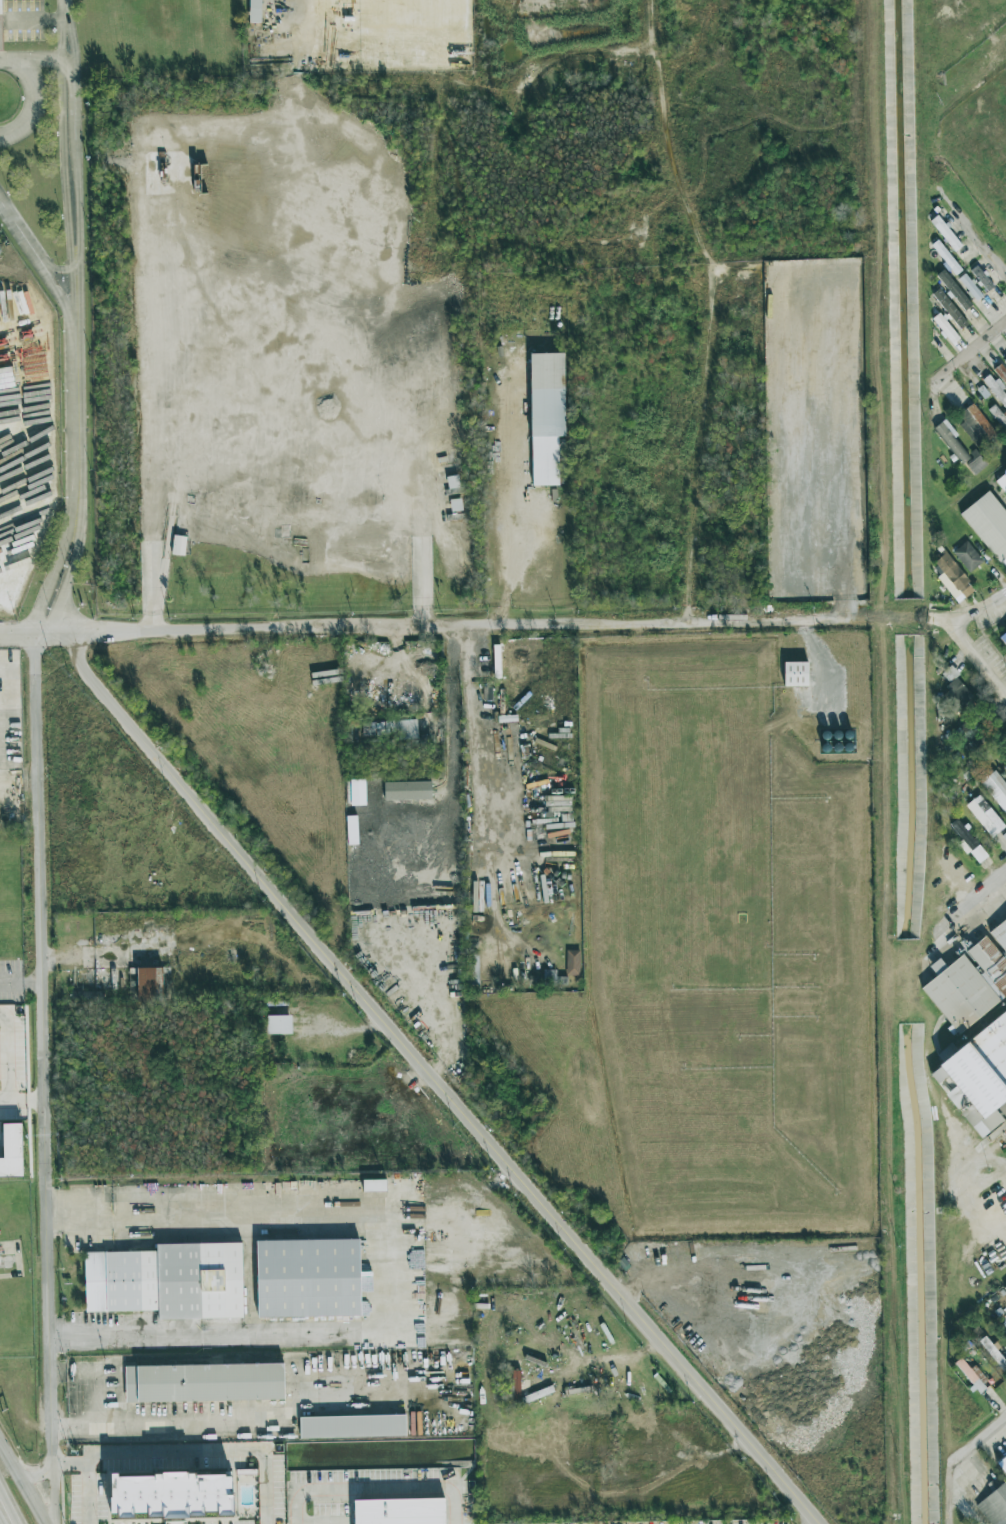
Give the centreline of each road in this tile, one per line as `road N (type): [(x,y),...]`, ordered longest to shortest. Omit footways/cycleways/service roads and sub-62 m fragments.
road 1 (residential): [(42,629),(817,1523)]
road 2 (residential): [(42,629),(33,650),(50,1463)]
road 3 (residential): [(42,629),(845,617)]
road 4 (residential): [(80,317),(64,58)]
road 5 (residential): [(74,530),(80,317)]
road 6 (motorway): [(0,203),(80,317)]

